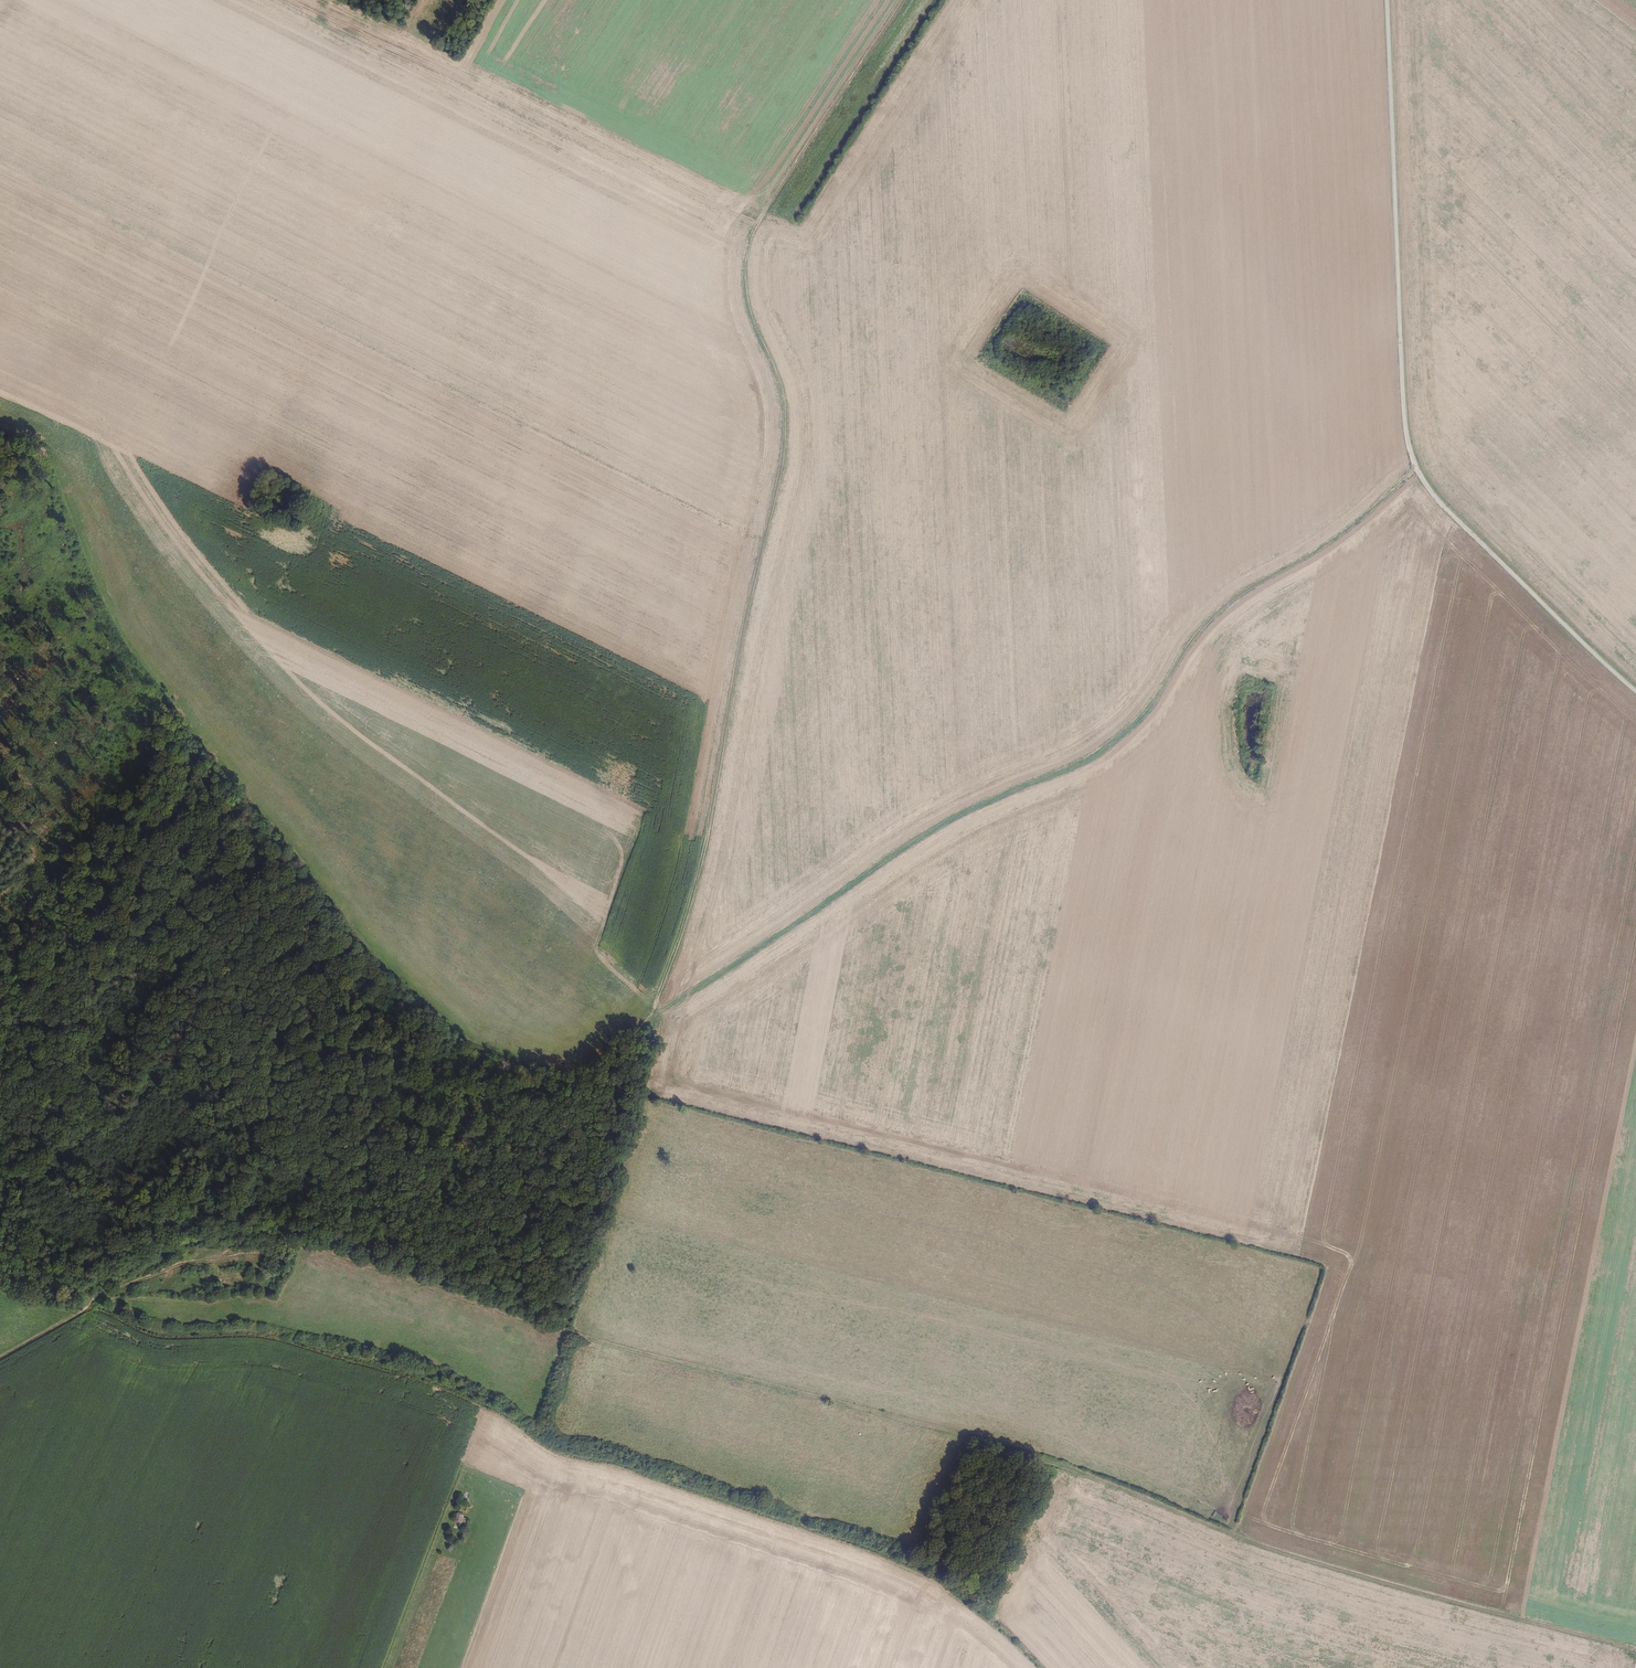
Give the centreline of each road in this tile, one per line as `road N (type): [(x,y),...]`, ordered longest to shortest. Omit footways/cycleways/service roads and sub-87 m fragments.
road 1 (track): [(0,1355),(171,1256),(474,1173),(536,1127),(647,1021),(683,934),(783,452),(783,405),(752,313),(749,239),(904,0)]
road 2 (residential): [(1387,0),(1408,401),(1418,459),(1441,498),(1635,690)]
road 3 (track): [(0,1180),(67,1257),(80,1306)]
road 4 (track): [(1494,1613),(1635,1649)]

